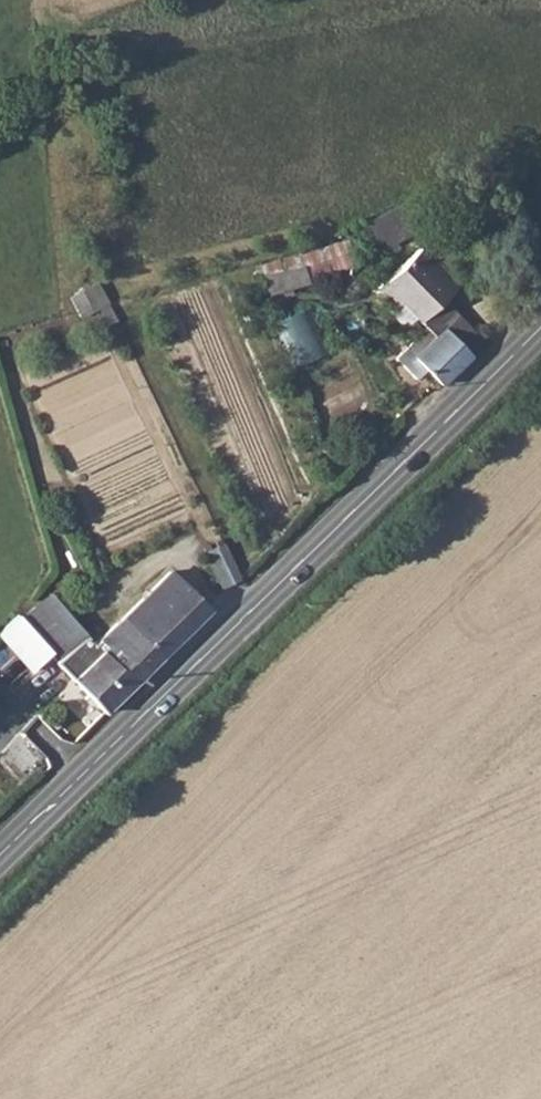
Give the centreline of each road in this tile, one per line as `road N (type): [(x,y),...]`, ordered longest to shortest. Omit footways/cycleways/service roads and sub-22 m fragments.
road 1 (secondary): [(540,330),(0,855)]

